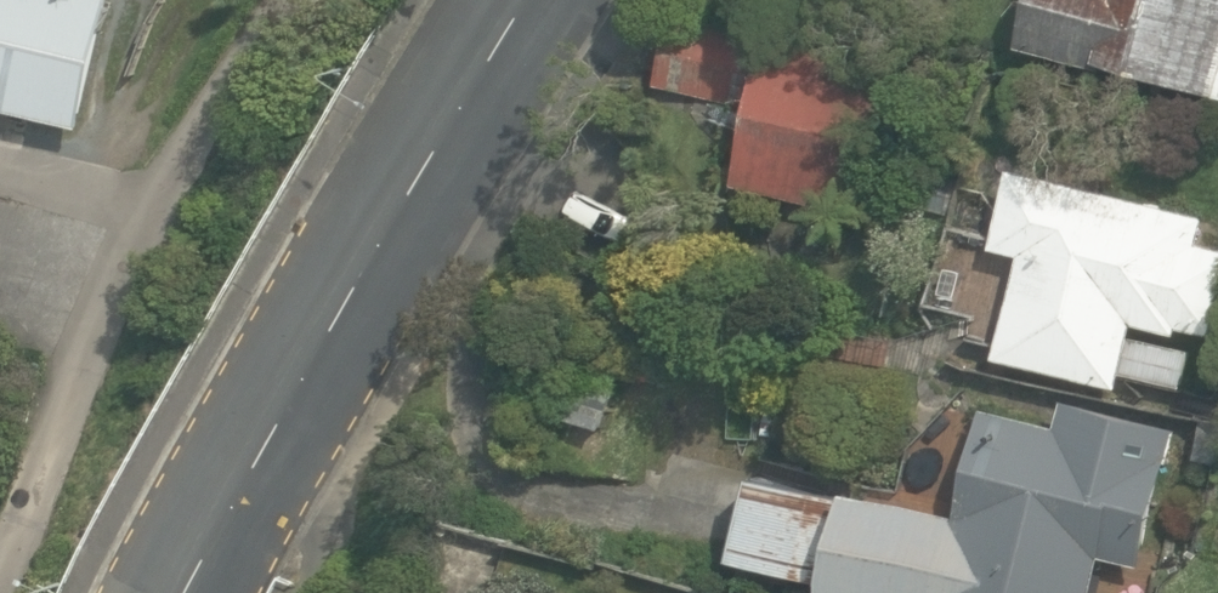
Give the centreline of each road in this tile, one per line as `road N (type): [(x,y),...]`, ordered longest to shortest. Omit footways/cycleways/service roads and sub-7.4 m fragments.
road 1 (secondary): [(262,447),(529,0)]
road 2 (residential): [(262,447),(324,491),(330,537),(316,592)]
road 3 (secondary): [(180,592),(262,447)]

